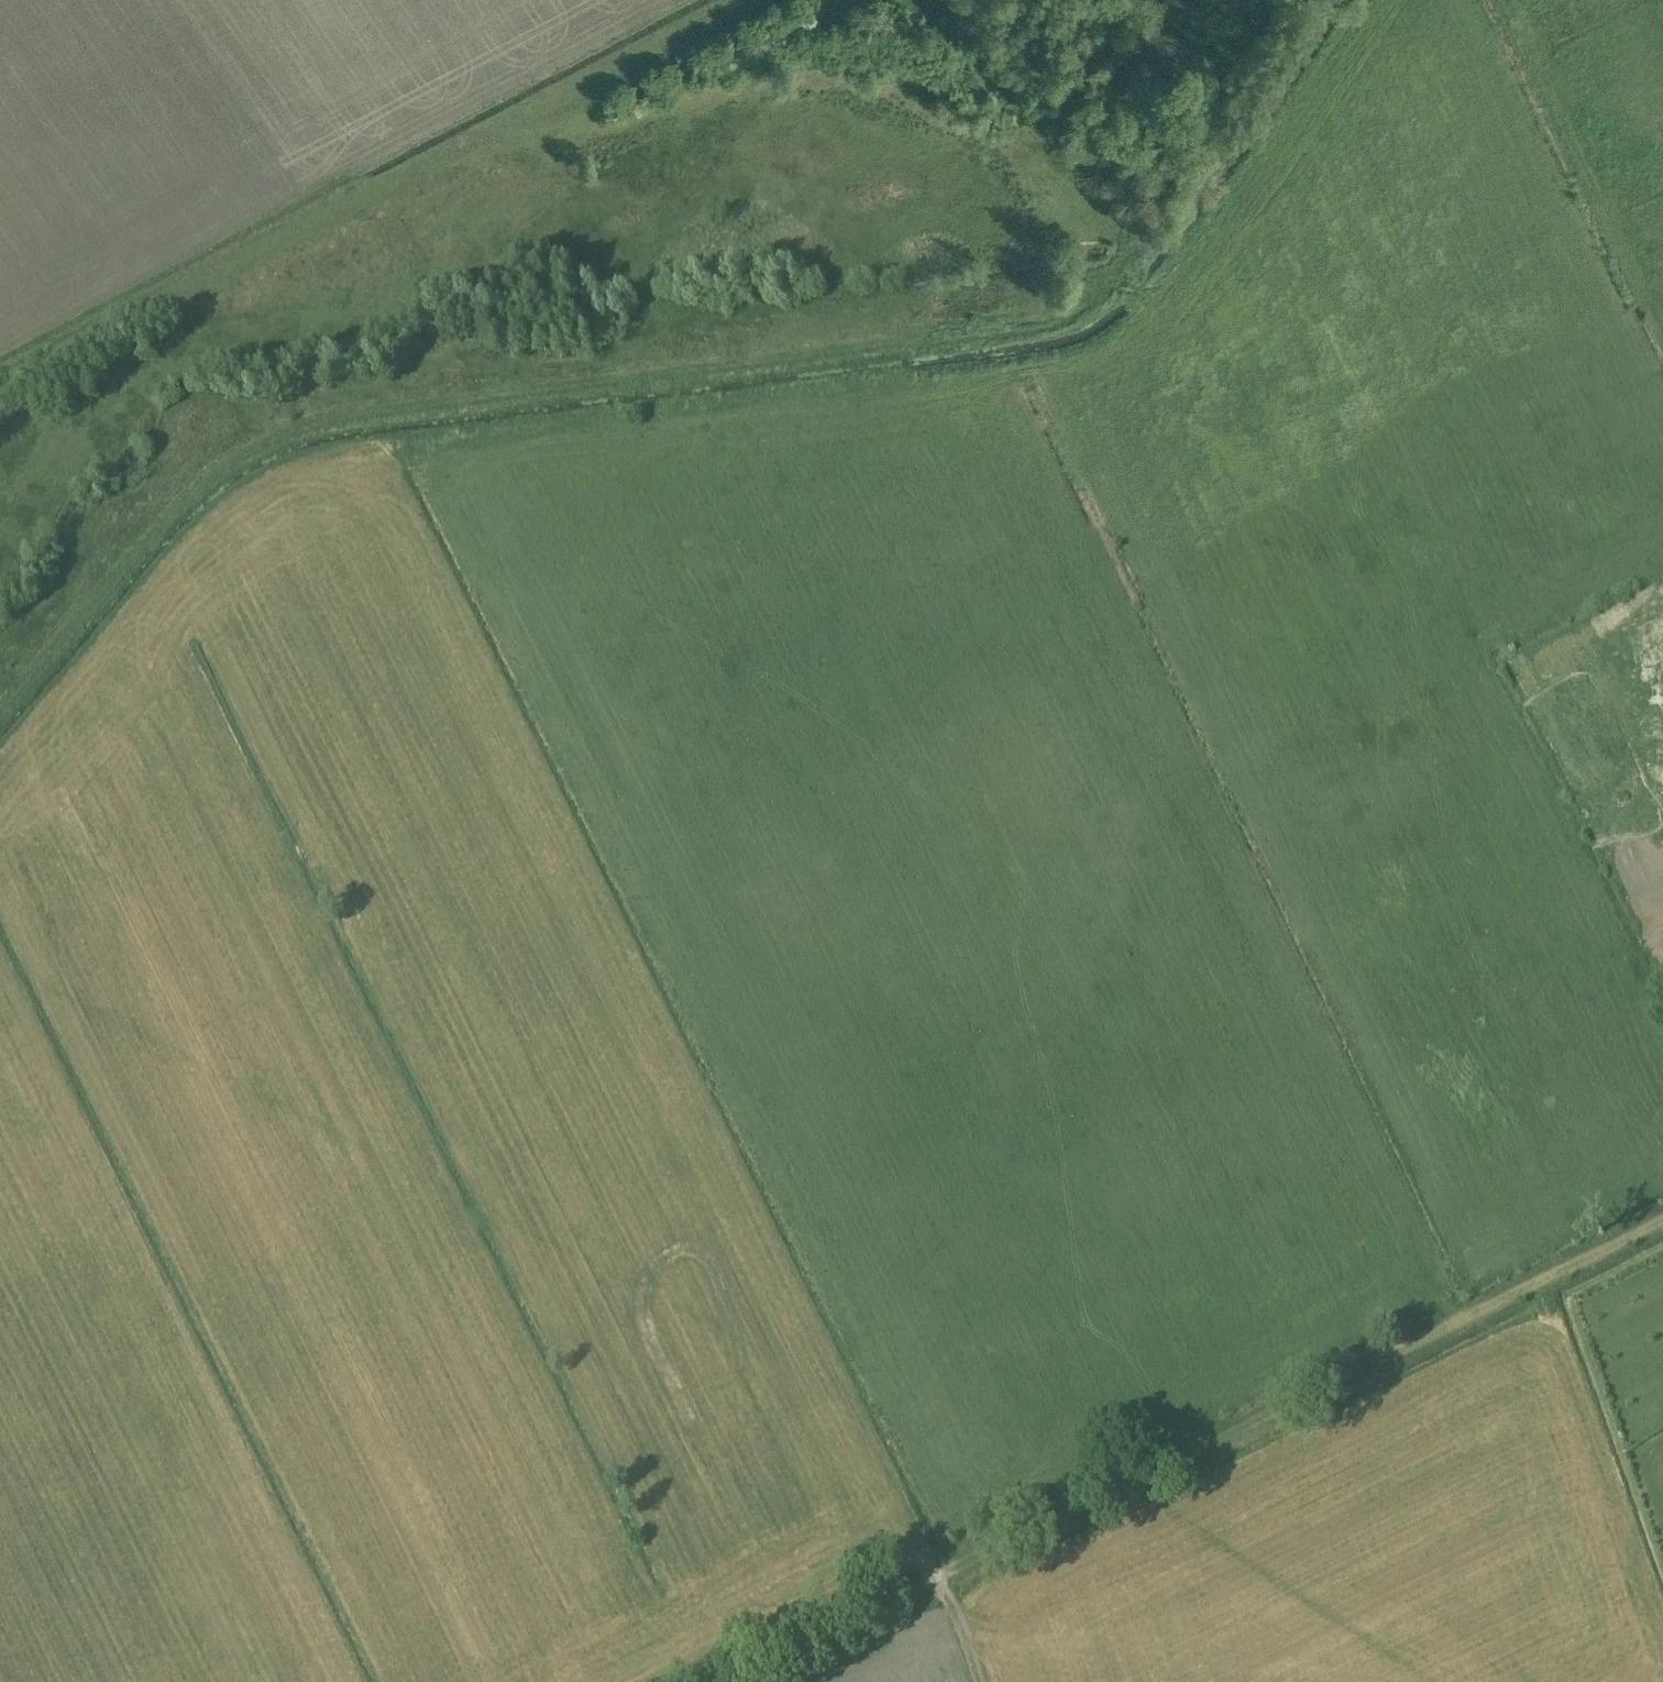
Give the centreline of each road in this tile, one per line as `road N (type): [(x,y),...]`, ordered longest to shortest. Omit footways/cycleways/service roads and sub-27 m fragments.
road 1 (track): [(979,1681),(941,1580),(1662,1222)]
road 2 (track): [(941,1580),(733,1681)]

